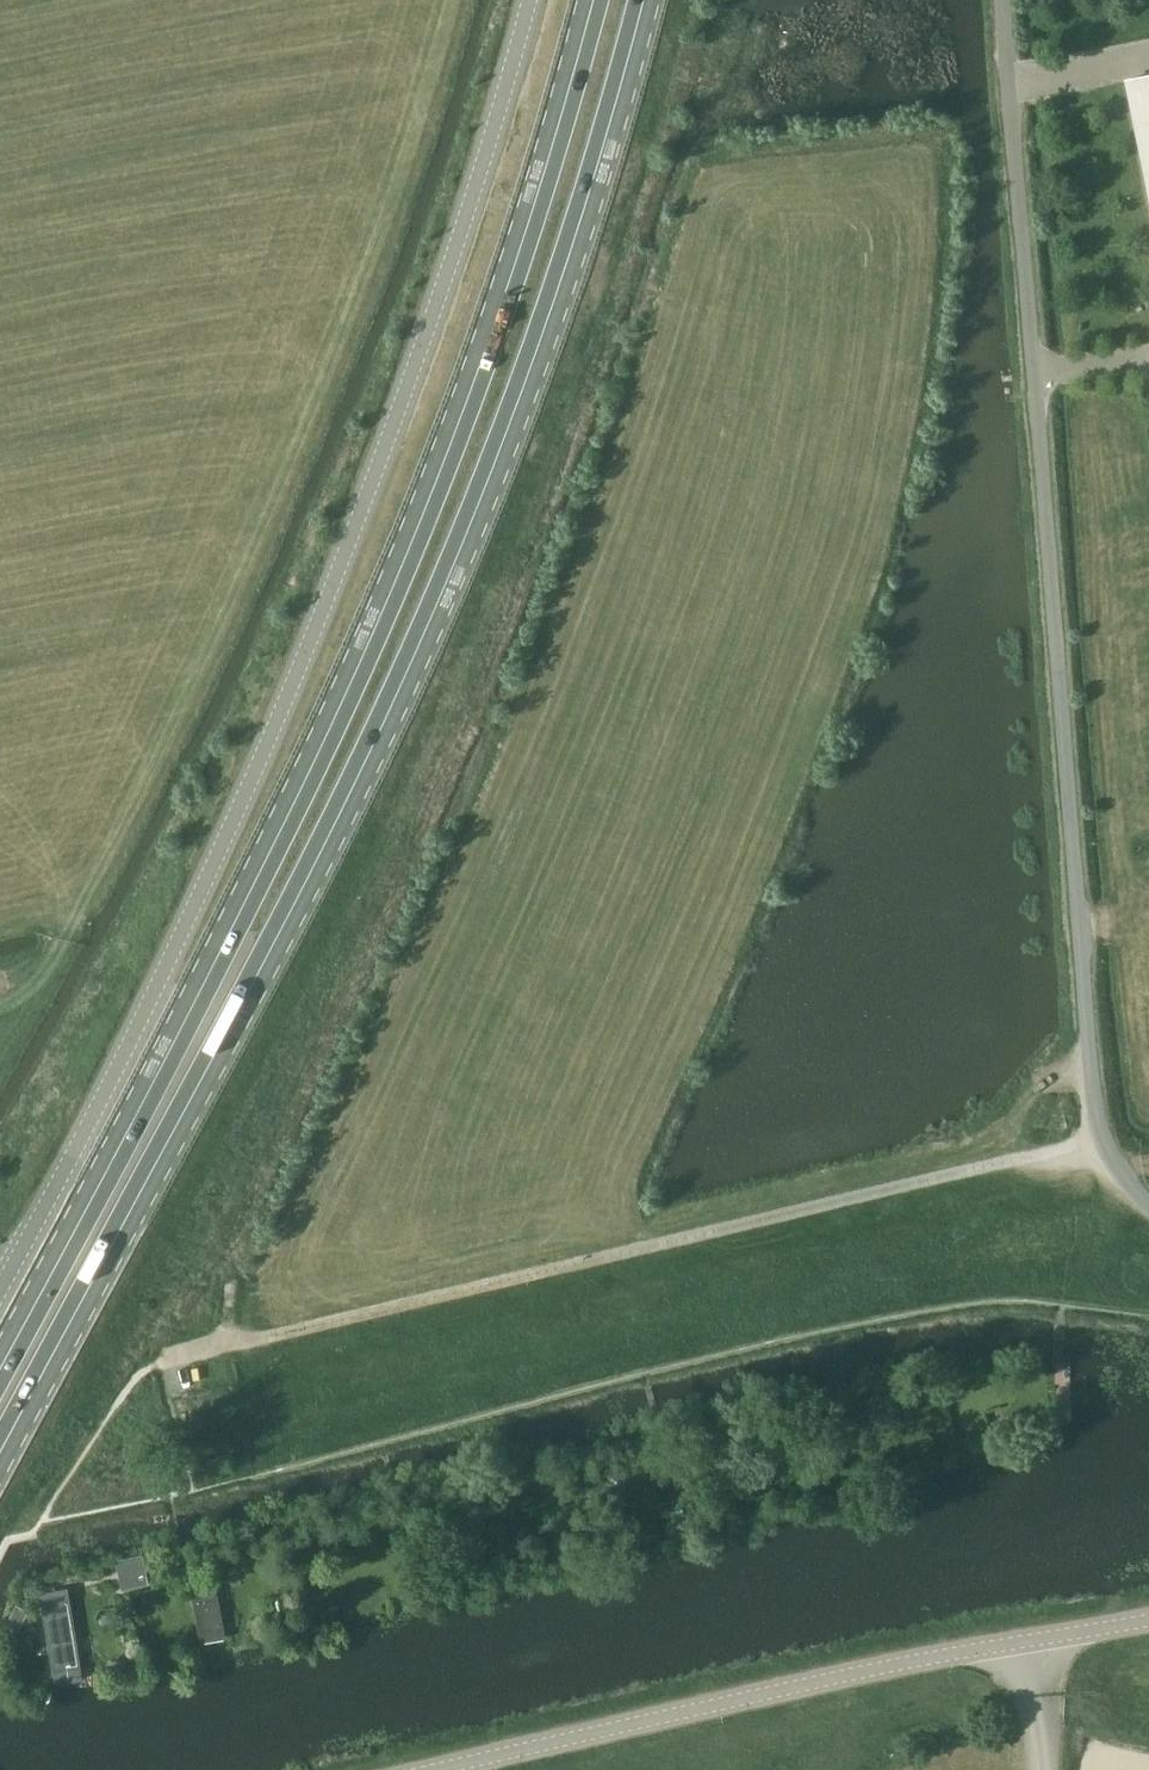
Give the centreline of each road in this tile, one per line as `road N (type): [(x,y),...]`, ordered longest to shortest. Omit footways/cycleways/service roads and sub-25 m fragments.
road 1 (primary): [(0,1453),(297,901),(412,667),(555,301),(642,0)]
road 2 (primary): [(591,0),(507,294),(420,522),(323,744),(0,1370)]
road 3 (unclassified): [(0,1291),(134,1037),(308,648),(448,269),(529,0)]
road 4 (unclassified): [(1148,1204),(1100,1138),(1001,0)]
road 5 (track): [(168,1359),(1100,1138)]
road 6 (tertiary): [(435,1769),(806,1683),(1148,1618)]

